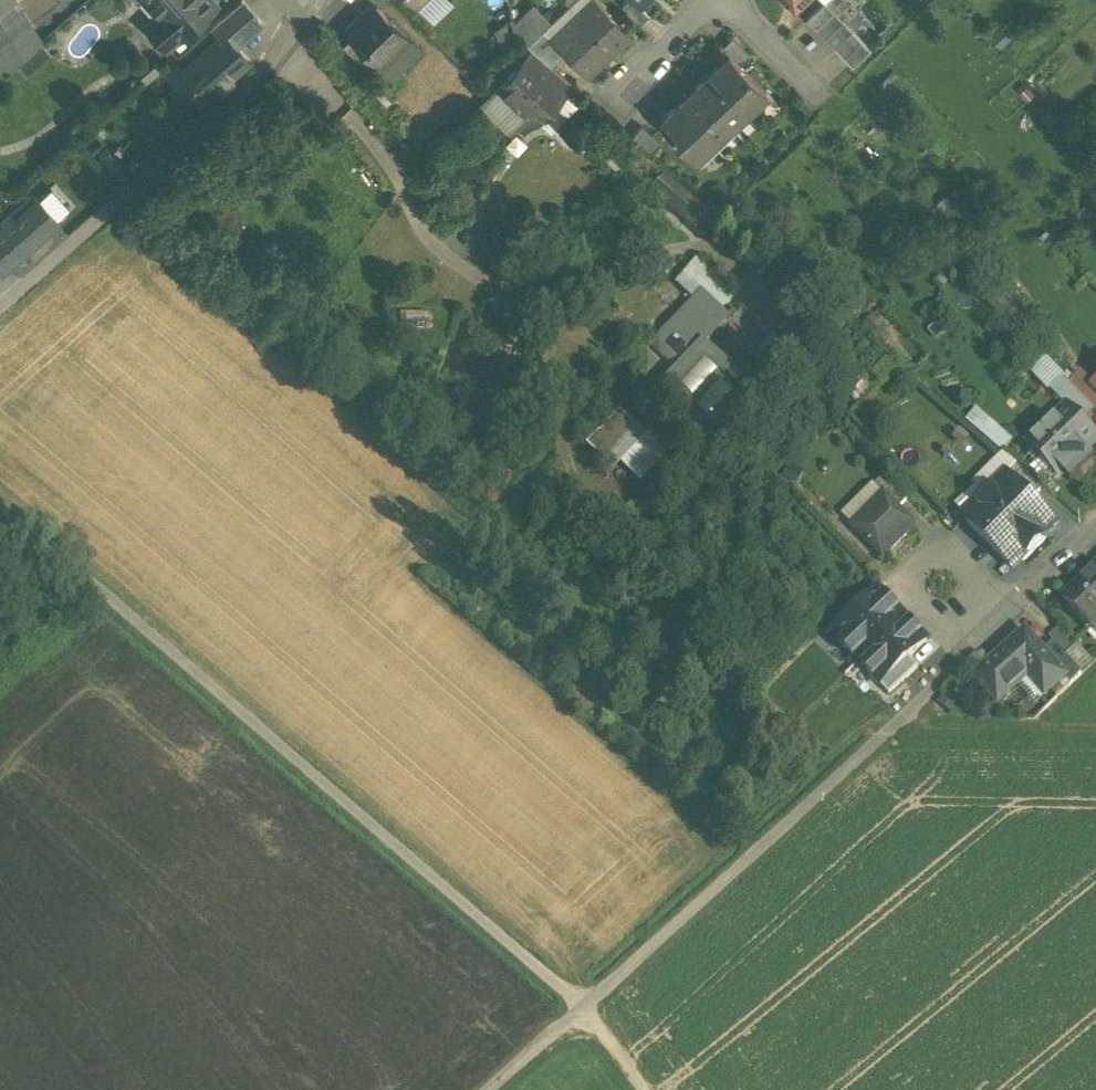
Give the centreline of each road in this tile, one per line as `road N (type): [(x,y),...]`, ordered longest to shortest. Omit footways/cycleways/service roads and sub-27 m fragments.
road 1 (track): [(0,503),(586,1002)]
road 2 (track): [(1095,737),(899,720),(586,1002)]
road 3 (residential): [(311,16),(277,69),(0,309)]
road 4 (residential): [(1095,535),(899,720)]
road 5 (track): [(586,1002),(487,1089)]
road 6 (residential): [(711,0),(628,98)]
road 7 (residential): [(826,89),(734,0)]

